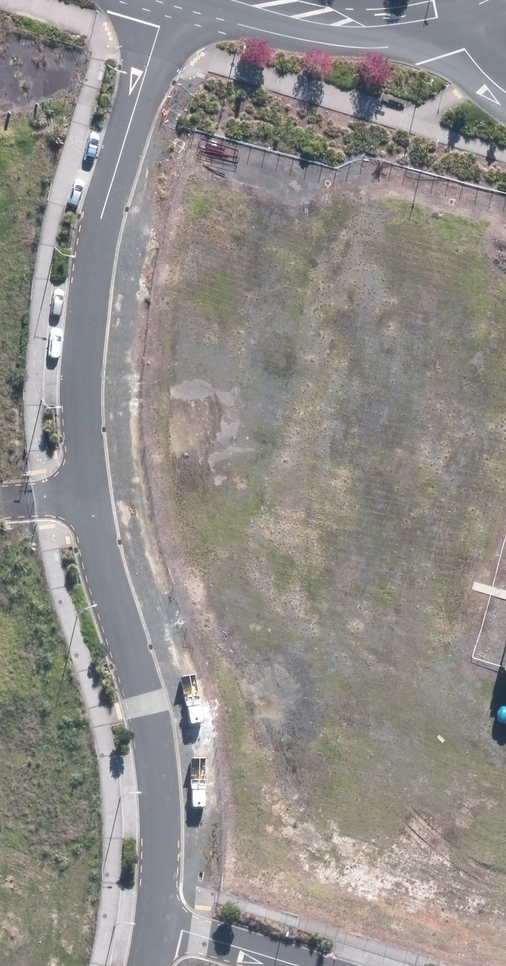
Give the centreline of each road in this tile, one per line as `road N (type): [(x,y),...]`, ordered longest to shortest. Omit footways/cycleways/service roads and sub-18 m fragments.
road 1 (residential): [(84,484),(75,381),(92,253),(173,0)]
road 2 (residential): [(158,915),(161,811),(149,699),(84,484)]
road 3 (tertiary): [(262,0),(352,19),(442,8)]
road 4 (residential): [(158,915),(312,965)]

